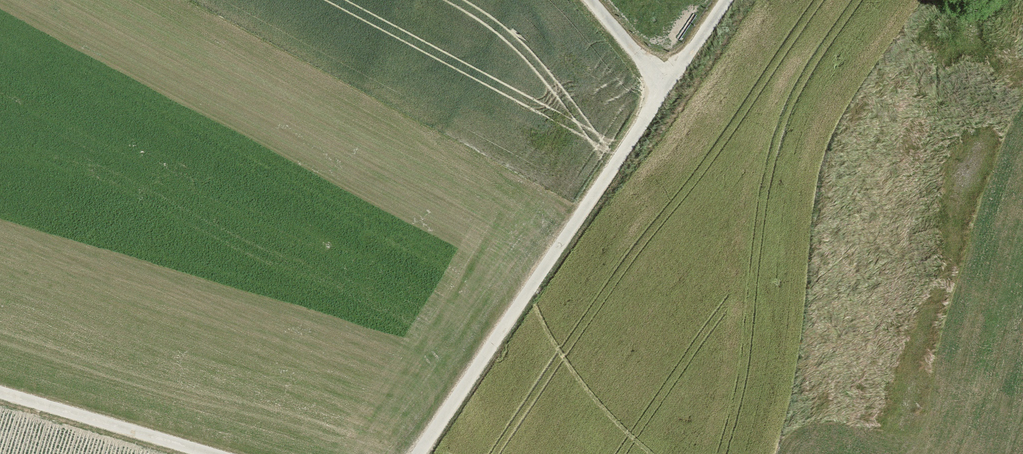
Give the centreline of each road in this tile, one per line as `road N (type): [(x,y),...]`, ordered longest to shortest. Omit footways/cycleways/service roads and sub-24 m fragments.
road 1 (track): [(728,0),(422,453)]
road 2 (track): [(0,398),(196,453)]
road 3 (track): [(585,0),(665,94)]

